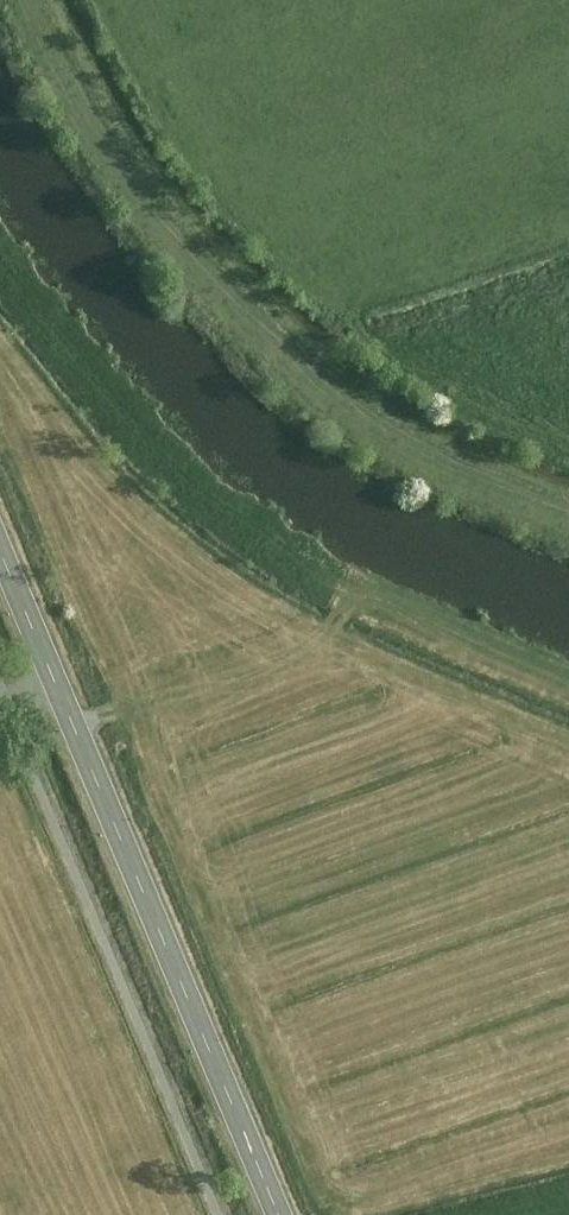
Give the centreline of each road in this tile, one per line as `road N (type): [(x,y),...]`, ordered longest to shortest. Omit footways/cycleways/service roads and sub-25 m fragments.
road 1 (tertiary): [(283,1214),(0,537)]

